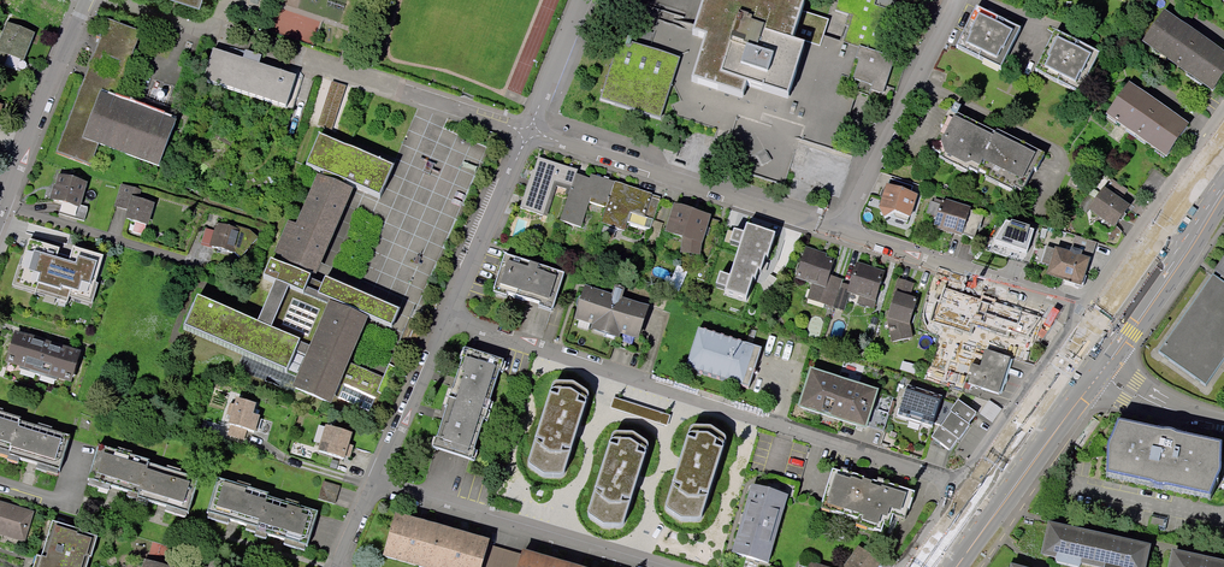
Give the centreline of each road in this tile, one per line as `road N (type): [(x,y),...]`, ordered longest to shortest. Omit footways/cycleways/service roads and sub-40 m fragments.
road 1 (residential): [(445,324),(957,483)]
road 2 (residential): [(122,0),(529,130)]
road 3 (residential): [(529,130),(855,239)]
road 4 (residential): [(374,486),(647,566)]
road 5 (residential): [(855,239),(962,0)]
road 6 (residential): [(1223,108),(1081,314)]
road 7 (primary): [(959,566),(1103,371)]
road 8 (residential): [(855,239),(1081,314)]
road 9 (residential): [(0,210),(86,0)]
road 10 (primary): [(1103,371),(1223,195)]
road 11 (residential): [(445,324),(529,130)]
road 12 (residential): [(1081,314),(957,483)]
road 13 (residential): [(374,486),(445,324)]
road 14 (residential): [(529,130),(581,0)]
road 15 (residential): [(1223,422),(1170,410),(1103,371)]

